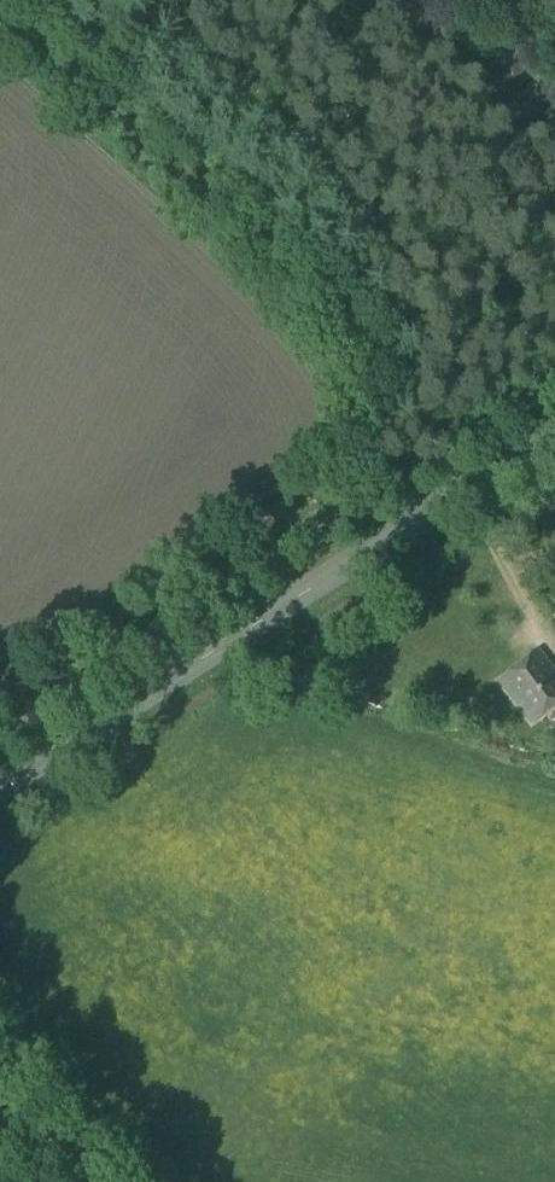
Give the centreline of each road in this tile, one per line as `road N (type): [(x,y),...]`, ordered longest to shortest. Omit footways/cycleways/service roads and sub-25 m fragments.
road 1 (tertiary): [(0,787),(554,431)]
road 2 (track): [(438,0),(554,68)]
road 3 (track): [(0,1116),(28,1118),(101,1181)]

